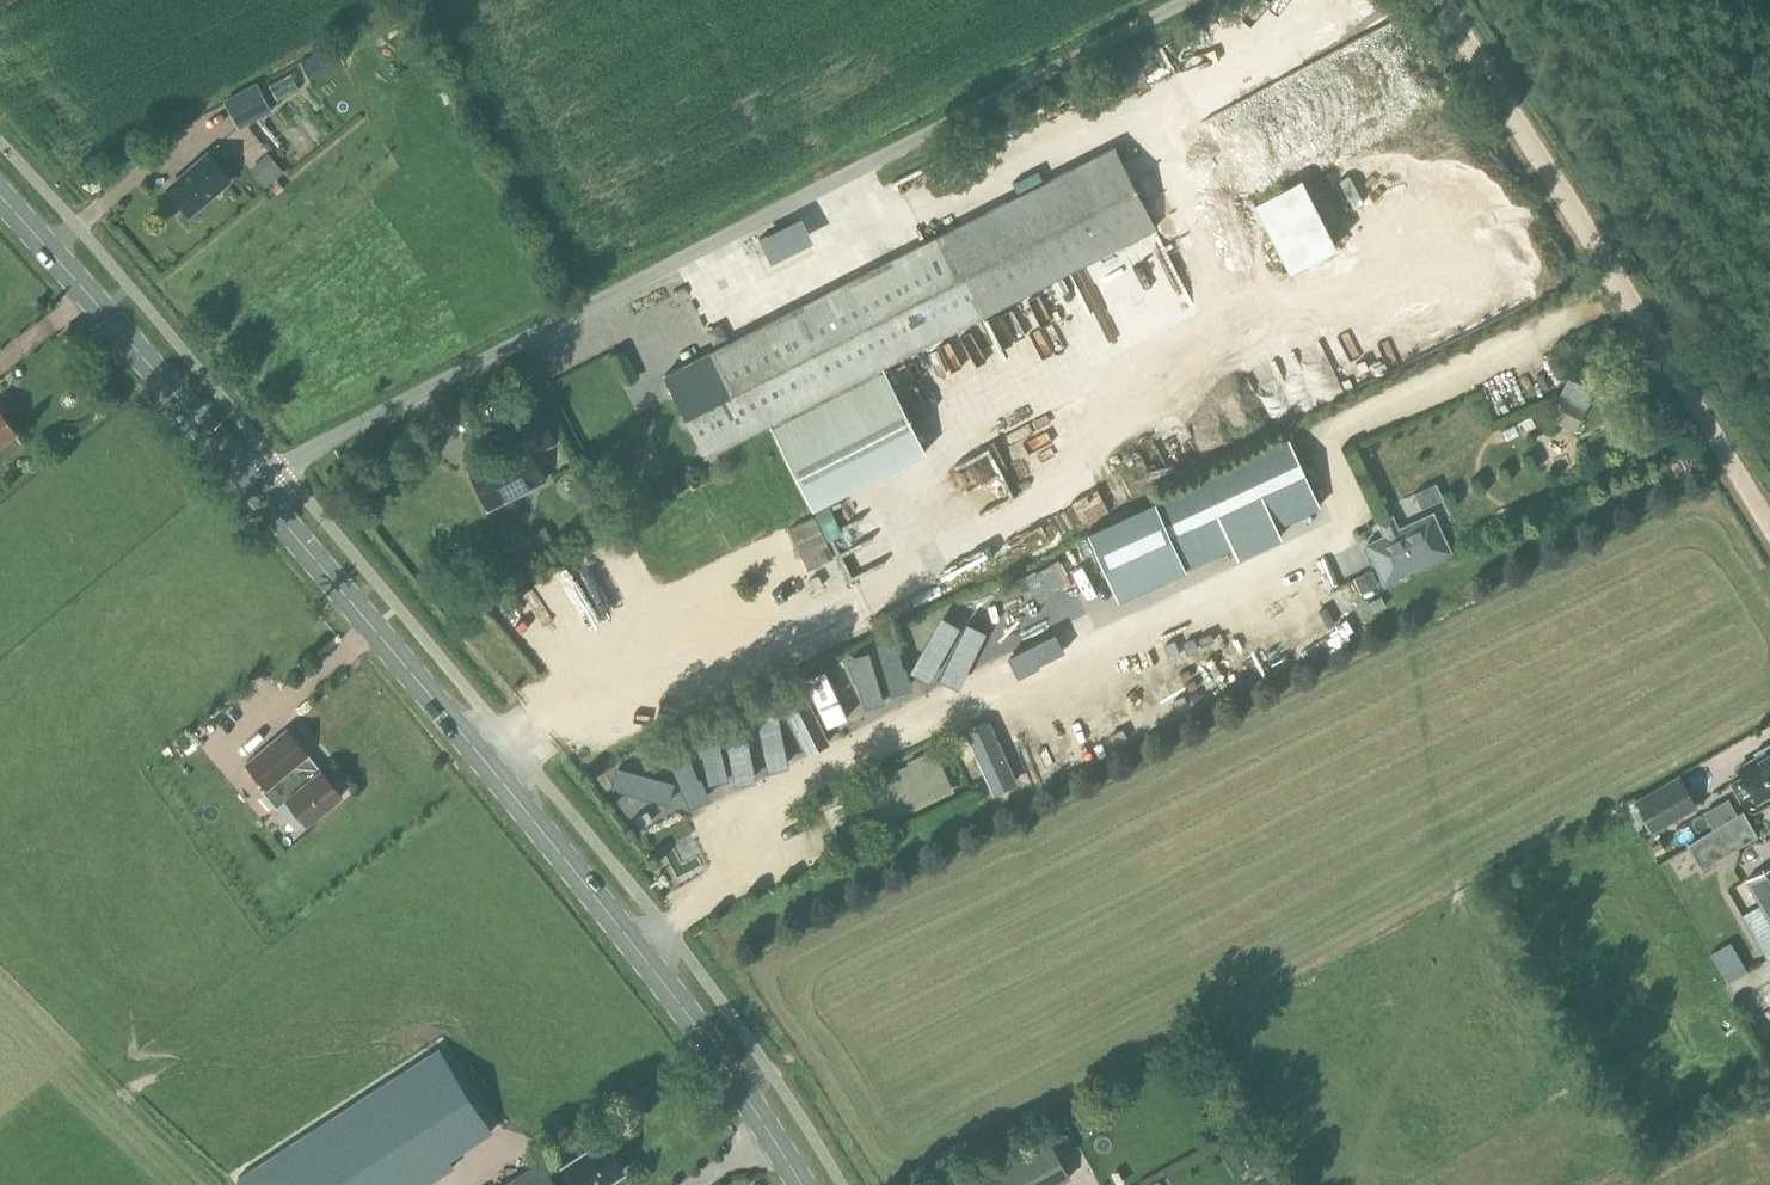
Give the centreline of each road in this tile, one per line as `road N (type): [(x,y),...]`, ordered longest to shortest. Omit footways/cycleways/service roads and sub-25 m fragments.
road 1 (unclassified): [(1190,0),(330,442),(255,490)]
road 2 (primary): [(806,1184),(623,930),(255,490)]
road 3 (track): [(1769,523),(1441,0)]
road 4 (primary): [(255,490),(0,195)]

